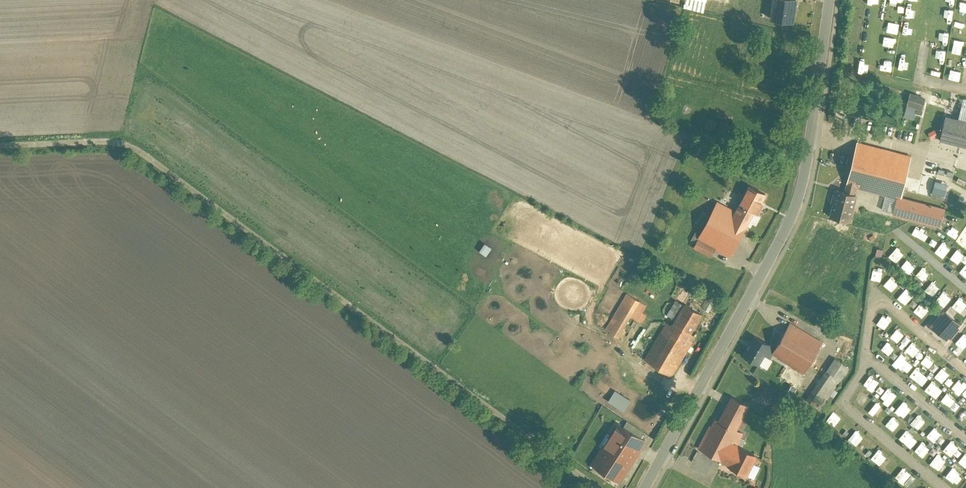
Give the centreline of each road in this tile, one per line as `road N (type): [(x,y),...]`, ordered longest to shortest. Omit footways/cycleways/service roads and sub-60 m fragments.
road 1 (unclassified): [(0,145),(135,145),(601,487)]
road 2 (tertiary): [(646,487),(797,205),(830,0)]
road 3 (track): [(947,487),(845,403),(868,357),(875,291)]
road 4 (track): [(965,91),(918,78),(930,0)]
road 5 (track): [(868,357),(965,438)]

